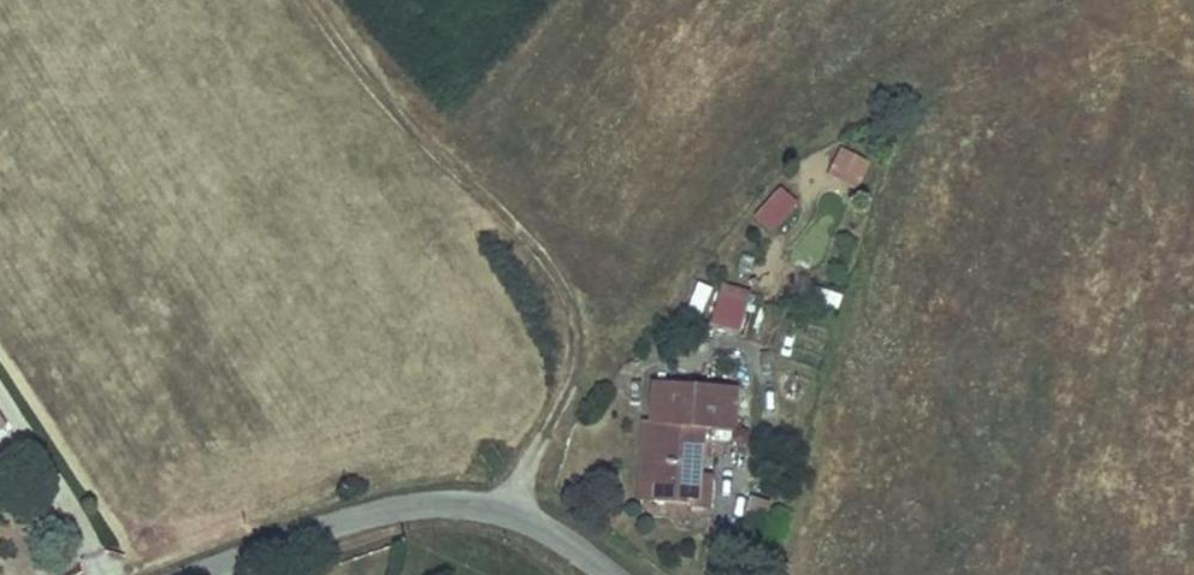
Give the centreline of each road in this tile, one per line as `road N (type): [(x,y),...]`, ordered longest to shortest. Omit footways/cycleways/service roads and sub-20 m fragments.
road 1 (track): [(513,513),(575,390),(586,354),(581,315),(541,251),(429,149),(316,0)]
road 2 (unclassified): [(616,574),(513,513),(463,501),(380,511),(192,574)]

